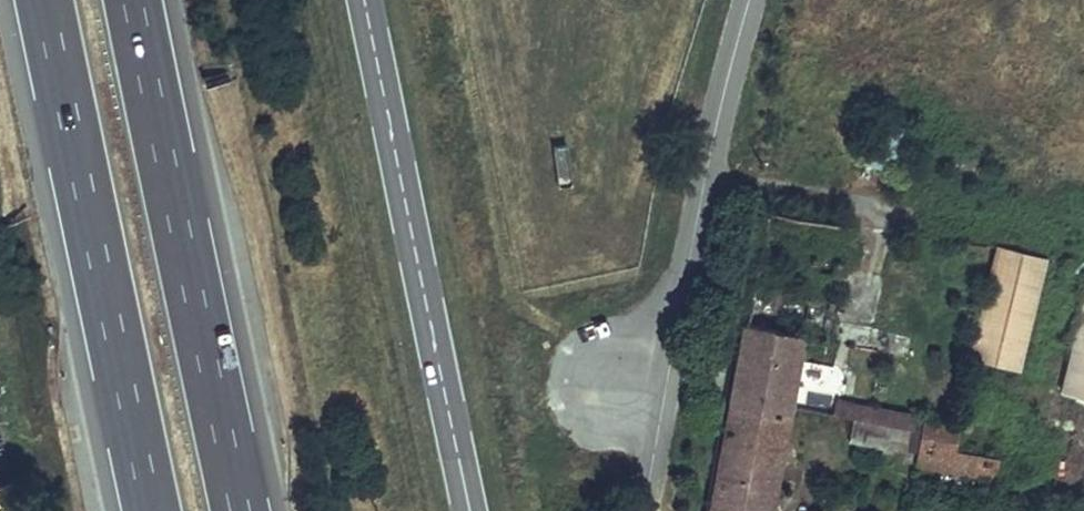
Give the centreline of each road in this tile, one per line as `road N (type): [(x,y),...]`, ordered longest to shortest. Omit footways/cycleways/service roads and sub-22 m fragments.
road 1 (secondary): [(472,510),(363,0)]
road 2 (motorway): [(49,0),(156,510)]
road 3 (motorway): [(246,510),(141,0)]
road 4 (unclassified): [(688,287),(728,53),(749,0)]
road 5 (unclassified): [(651,510),(688,287)]

